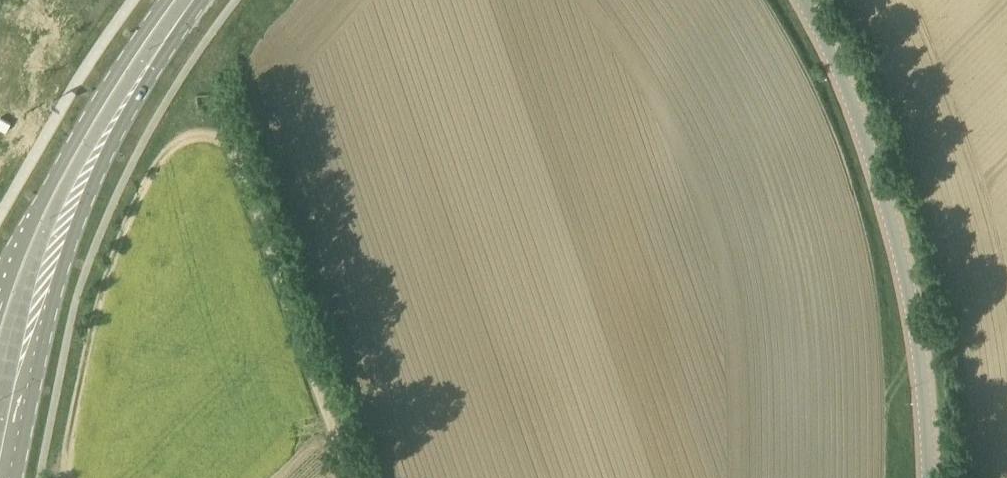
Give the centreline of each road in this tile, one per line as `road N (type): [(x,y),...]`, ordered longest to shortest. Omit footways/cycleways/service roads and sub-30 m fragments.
road 1 (track): [(353,477),(232,145),(210,132),(182,132),(161,147),(127,214),(95,300),(62,477)]
road 2 (primary): [(11,477),(44,330),(82,216),(130,113),(205,0)]
road 3 (tertiary): [(937,477),(928,357),(893,197),(873,135),(802,0)]
road 4 (primary): [(167,0),(43,199),(0,310)]

